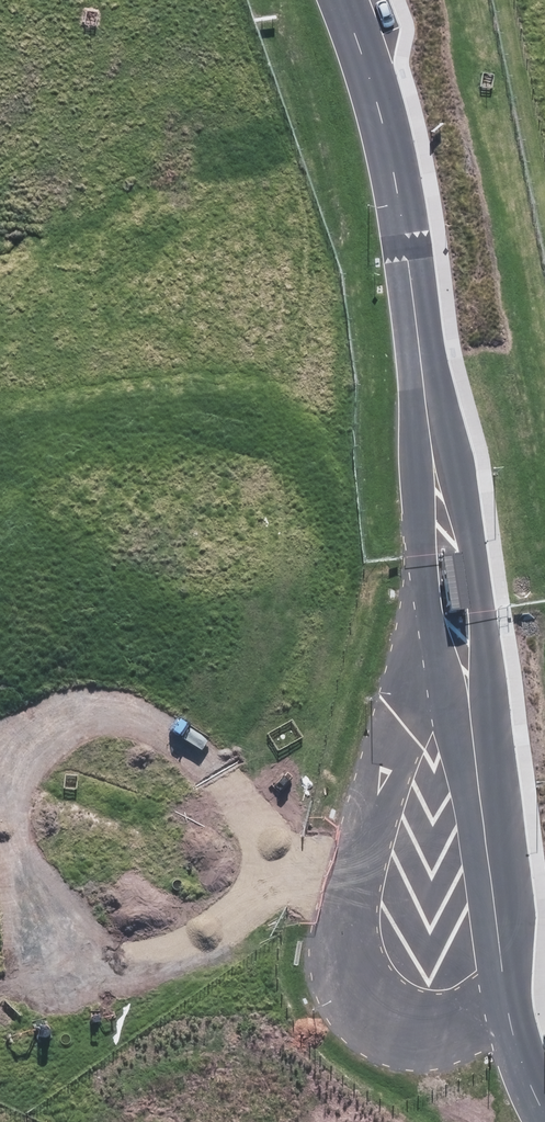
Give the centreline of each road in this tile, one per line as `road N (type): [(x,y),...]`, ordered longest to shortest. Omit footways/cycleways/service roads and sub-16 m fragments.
road 1 (unclassified): [(508,1011),(444,1028),(401,1029),(371,1021),(337,981),(332,946),(354,841),(440,647)]
road 2 (unclassified): [(340,0),(392,167),(429,420)]
road 3 (unclassified): [(429,420),(468,518),(483,612),(478,782)]
road 4 (unclassified): [(478,782),(508,1011)]
road 5 (unclassified): [(440,647),(422,556),(429,420)]
road 6 (unclassified): [(478,782),(440,647)]

